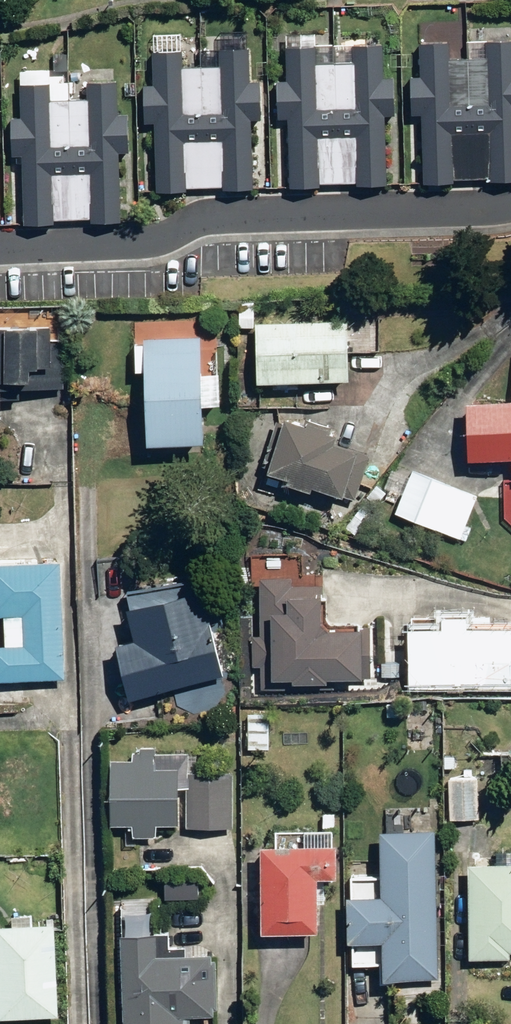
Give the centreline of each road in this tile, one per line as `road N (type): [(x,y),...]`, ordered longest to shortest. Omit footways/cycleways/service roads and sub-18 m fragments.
road 1 (residential): [(510,211),(193,227),(131,249),(0,260)]

